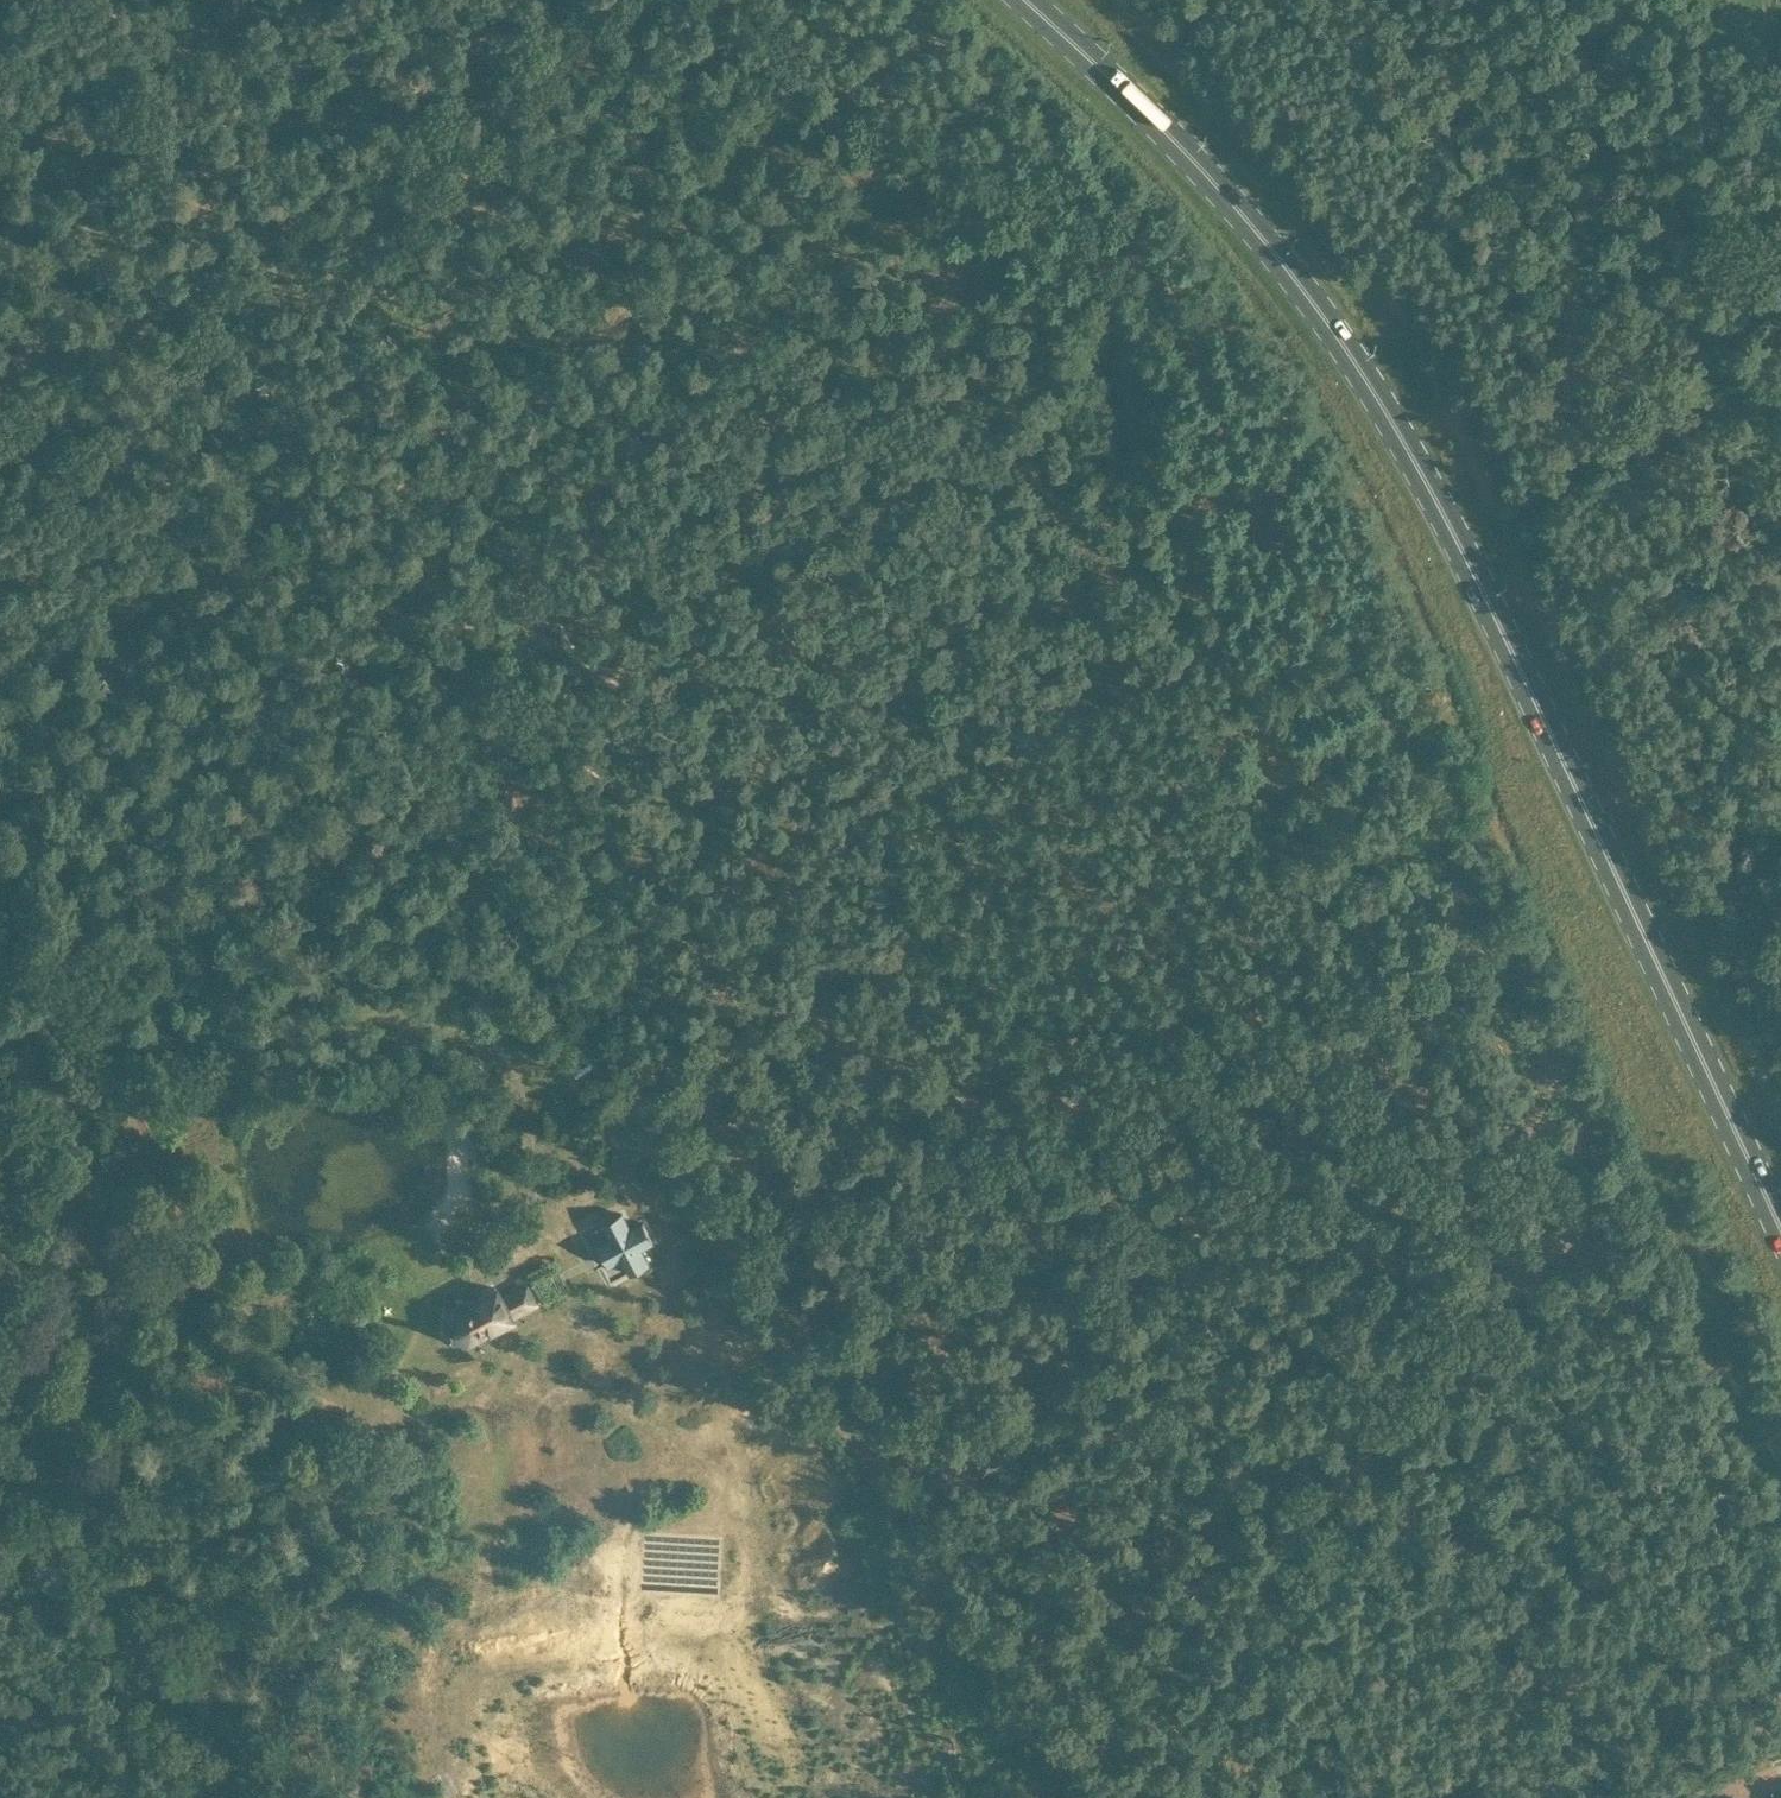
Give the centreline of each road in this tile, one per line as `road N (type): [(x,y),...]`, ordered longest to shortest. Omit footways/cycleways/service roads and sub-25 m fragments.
road 1 (primary): [(1040,0),(1225,180),(1422,453),(1780,1206)]

